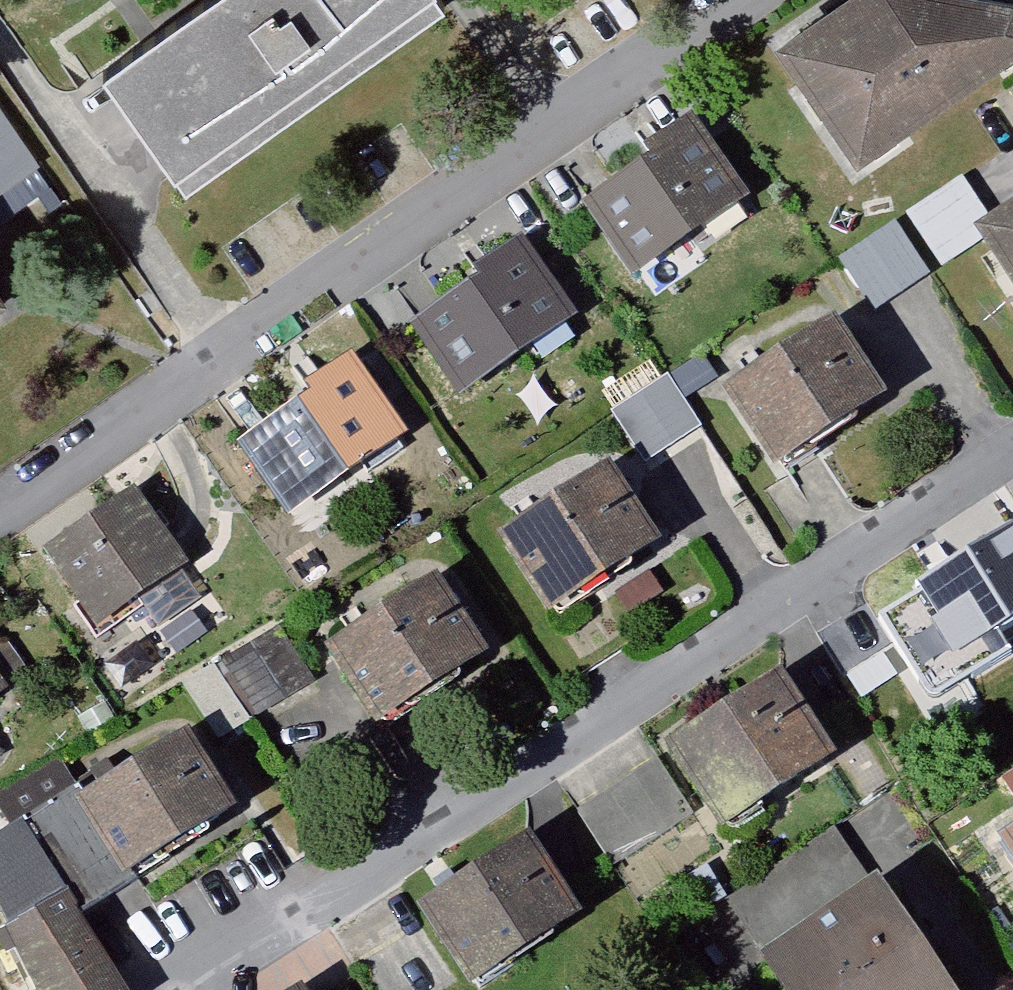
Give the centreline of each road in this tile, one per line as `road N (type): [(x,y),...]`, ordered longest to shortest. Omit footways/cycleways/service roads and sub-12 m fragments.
road 1 (residential): [(209,989),(1012,455)]
road 2 (residential): [(0,512),(737,0)]

